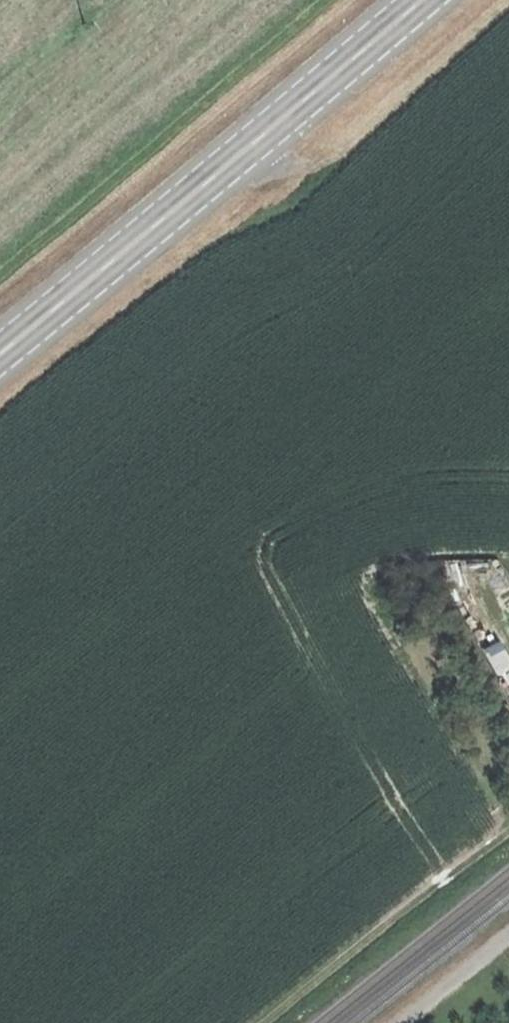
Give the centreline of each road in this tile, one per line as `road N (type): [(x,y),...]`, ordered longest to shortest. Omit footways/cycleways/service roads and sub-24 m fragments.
road 1 (secondary): [(421,0),(0,352)]
road 2 (track): [(508,824),(257,1022)]
road 3 (track): [(503,0),(319,154),(274,163),(250,147)]
road 4 (track): [(405,1022),(508,939)]

